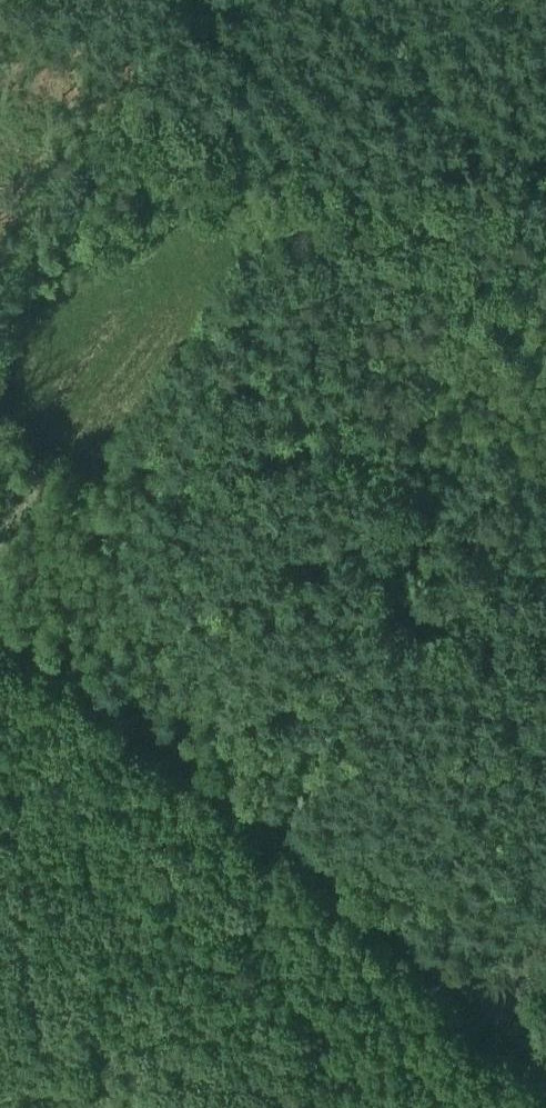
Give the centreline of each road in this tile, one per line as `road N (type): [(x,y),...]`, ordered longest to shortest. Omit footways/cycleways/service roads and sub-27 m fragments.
road 1 (track): [(0,624),(545,1079)]

